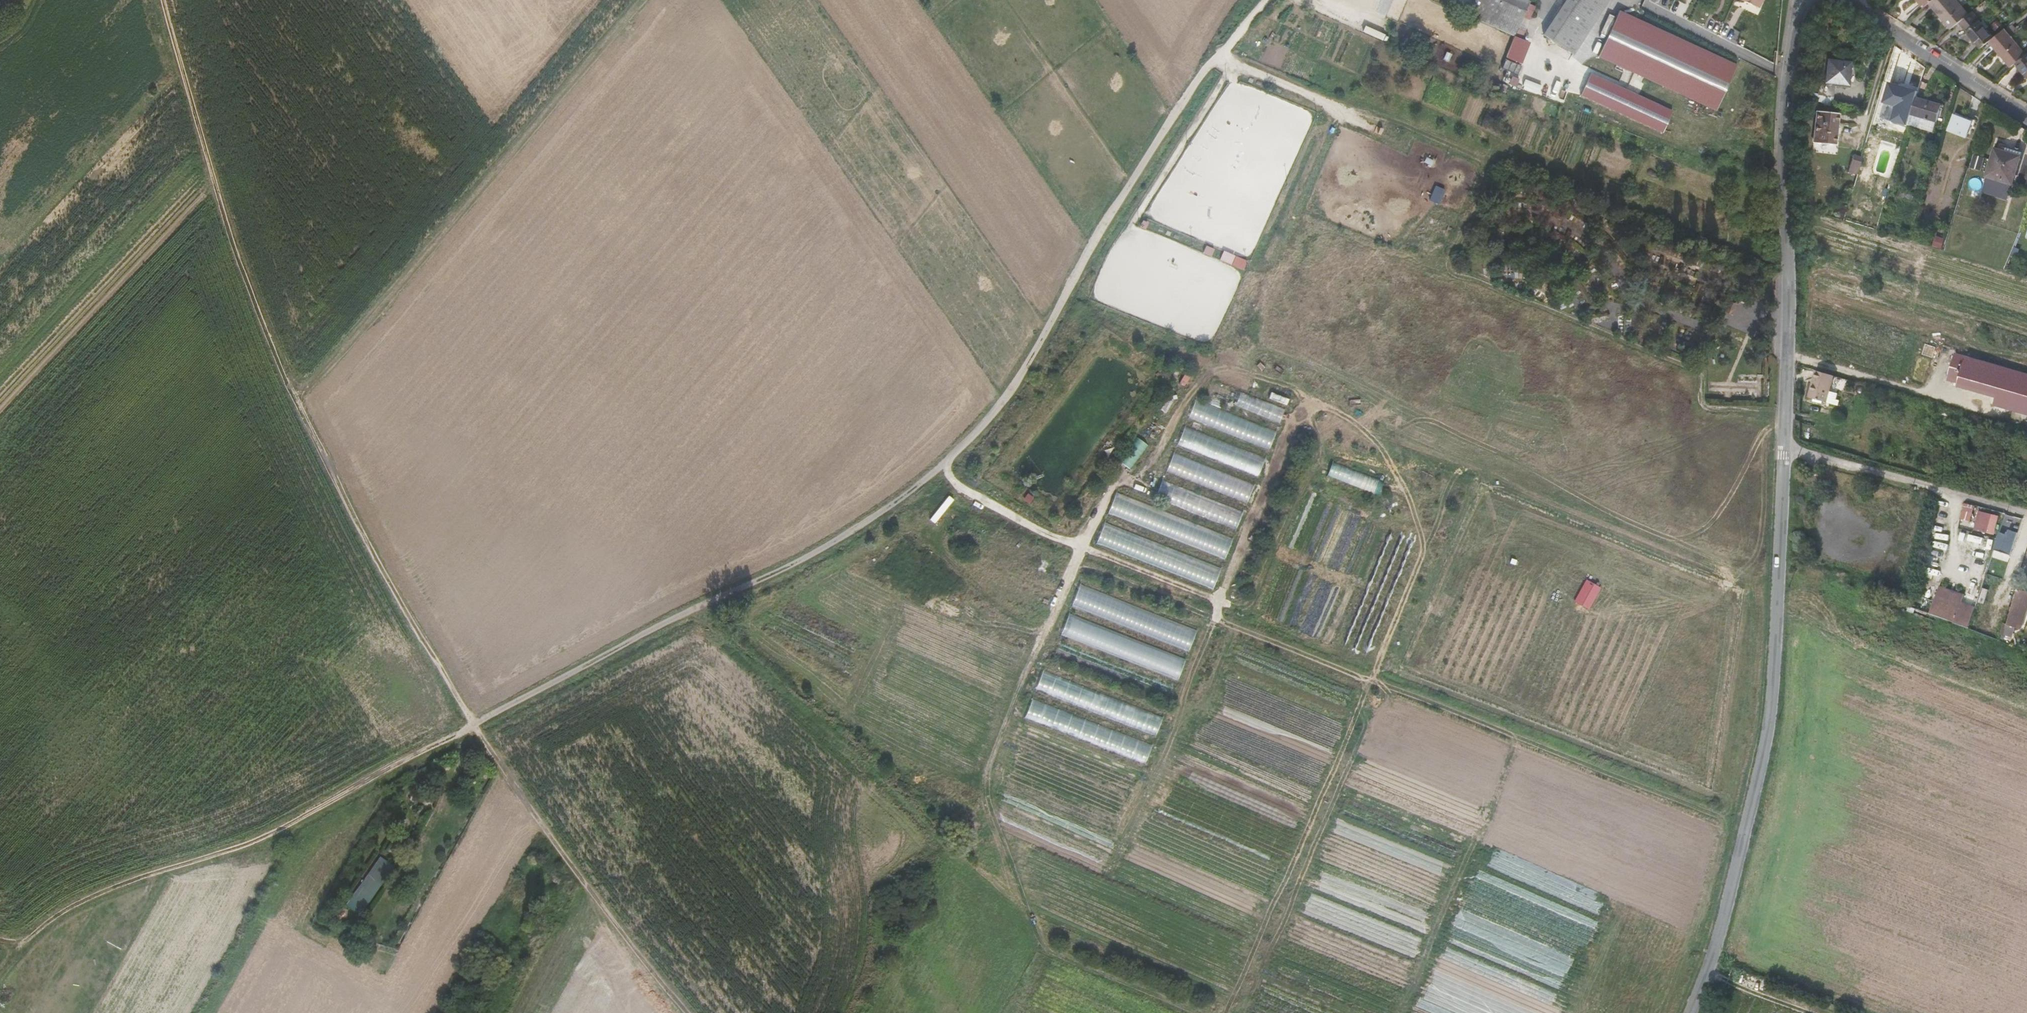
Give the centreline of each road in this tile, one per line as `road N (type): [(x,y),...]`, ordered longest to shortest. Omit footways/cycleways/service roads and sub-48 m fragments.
road 1 (track): [(1274,0),(1205,72),(1043,341),(936,475),(781,573),(294,823),(70,907),(0,979)]
road 2 (track): [(694,1012),(601,900),(428,647),(331,472),(223,209),(165,0)]
road 3 (track): [(1777,590),(1467,470),(1226,1012)]
road 4 (track): [(636,0),(301,398)]
road 5 (residential): [(1783,449),(1786,91),(1804,0)]
road 6 (unclassified): [(1690,1012),(1717,944),(1757,786),(1777,590)]
road 7 (track): [(936,475),(1077,544),(1214,371)]
road 8 (track): [(696,611),(938,844)]
road 9 (residential): [(1783,449),(2026,516)]
road 10 (residential): [(2026,121),(1844,0)]
road 11 (residential): [(1777,590),(1783,449)]
road 12 (track): [(1028,673),(1077,544)]

